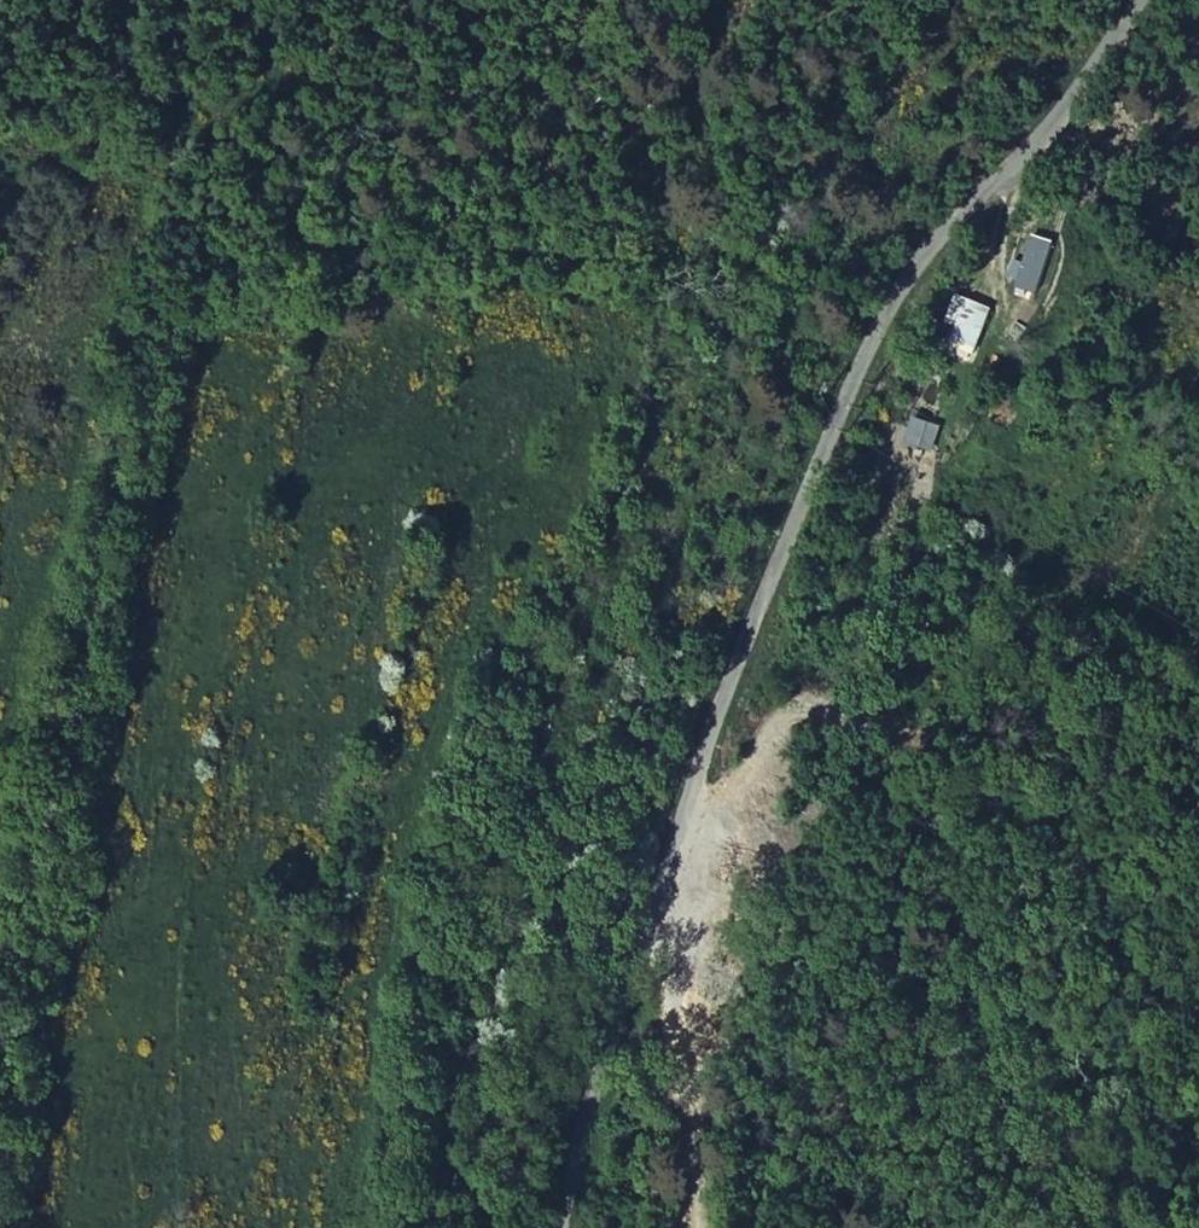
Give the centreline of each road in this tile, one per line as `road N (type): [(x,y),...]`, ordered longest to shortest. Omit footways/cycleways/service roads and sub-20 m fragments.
road 1 (unclassified): [(1134,0),(1070,97),(920,260),(869,343),(701,753),(558,1227)]

